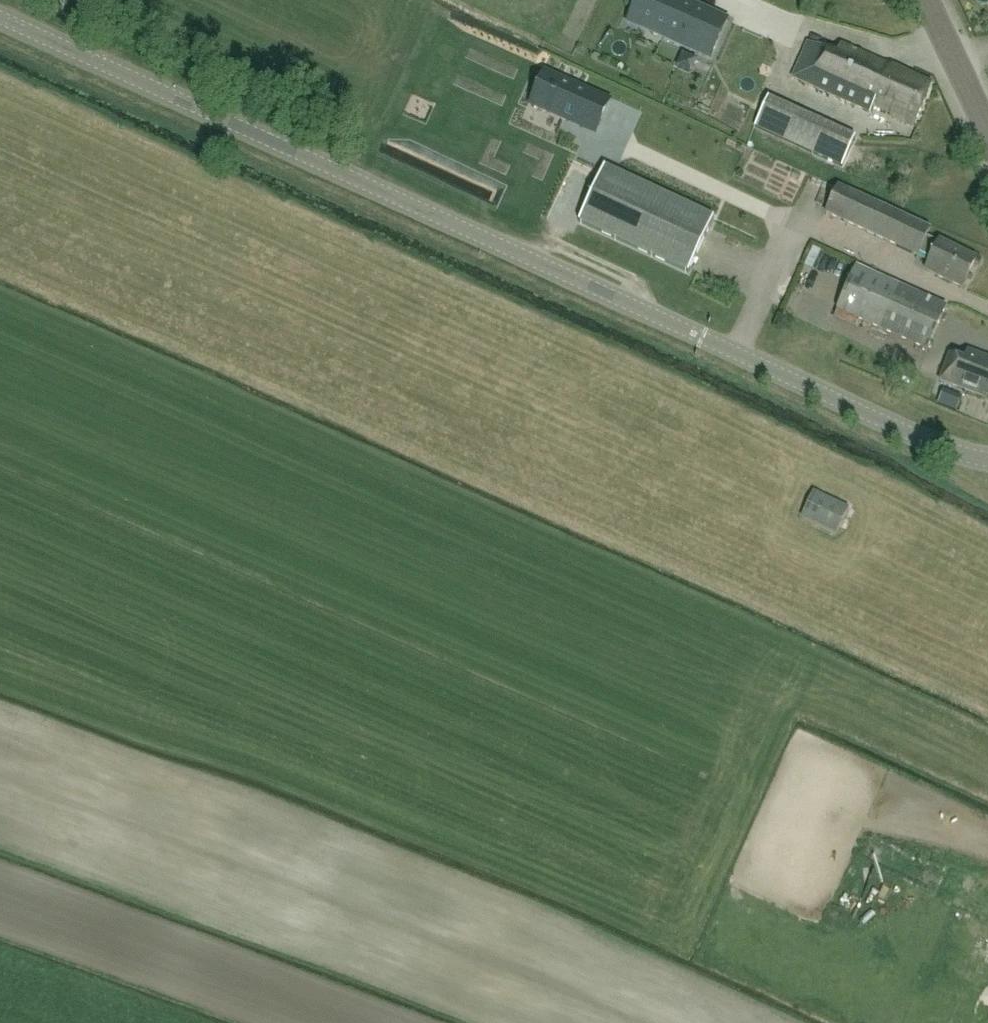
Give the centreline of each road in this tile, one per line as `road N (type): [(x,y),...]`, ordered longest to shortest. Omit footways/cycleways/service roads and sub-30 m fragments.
road 1 (unclassified): [(987,459),(944,448),(0,17)]
road 2 (tertiary): [(987,132),(926,0)]

